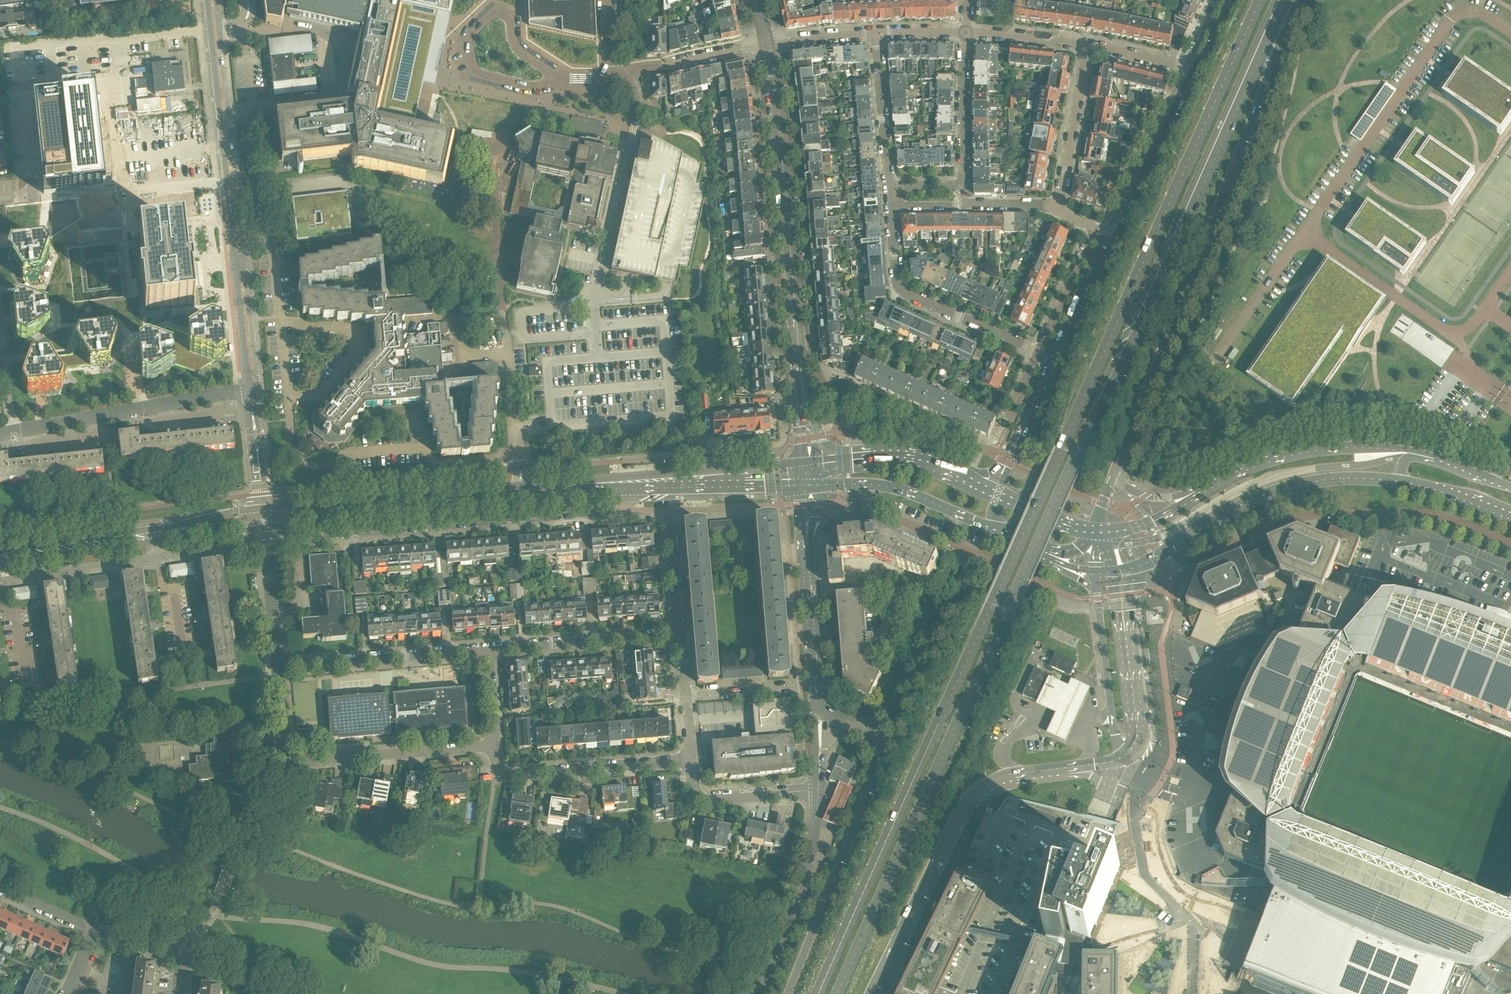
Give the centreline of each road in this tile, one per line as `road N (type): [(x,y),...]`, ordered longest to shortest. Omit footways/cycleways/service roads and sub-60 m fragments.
road 1 (primary): [(837,993),(1287,0)]
road 2 (primary): [(1260,0),(818,993)]
road 3 (primary): [(1117,466),(1296,0)]
road 4 (residential): [(250,390),(207,0)]
road 5 (primary): [(870,993),(983,792),(1115,761)]
road 6 (tertiary): [(802,398),(766,43)]
road 7 (residential): [(316,522),(334,534),(624,508),(650,483)]
road 8 (primary): [(832,716),(866,727),(879,759),(787,993)]
road 9 (secondary): [(350,510),(650,483)]
road 10 (secondary): [(1137,567),(1281,489),(1325,479),(1409,483)]
road 11 (primary): [(1233,0),(1104,249)]
road 12 (residential): [(0,434),(250,390)]
road 13 (secondary): [(1427,455),(1363,445),(1301,451),(1196,495)]
road 14 (residential): [(891,206),(900,287),(1037,356)]
road 15 (residential): [(889,187),(964,185),(966,32)]
road 16 (residential): [(552,78),(515,46),(504,15),(491,15),(471,38),(478,71),(544,83)]
road 17 (residential): [(494,744),(508,774),(691,759)]
road 18 (tertiary): [(755,993),(801,879),(820,789)]
road 19 (residential): [(275,665),(488,648)]
road 20 (residential): [(285,755),(296,760),(494,744)]
road 21 (residential): [(680,632),(670,510),(756,506)]
road 22 (residential): [(1187,68),(1104,249)]
road 23 (residential): [(873,458),(857,431),(929,424),(980,447),(964,477)]
road 24 (residential): [(488,648),(680,632)]
road 25 (residential): [(1057,209),(1088,44)]
road 26 (residential): [(1057,209),(1044,203),(891,206)]
road 27 (residential): [(0,580),(159,556)]
road 28 (residential): [(820,789),(704,798),(694,791),(691,759)]
road 29 (secondary): [(1130,757),(1142,732),(1125,603)]
road 30 (secondary): [(0,554),(156,534)]
road 31 (residential): [(889,187),(877,33)]
road 32 (tertiary): [(1096,591),(1117,744)]
road 33 (residential): [(617,77),(766,43)]
road 34 (residential): [(960,514),(950,541),(864,510),(869,484)]
road 35 (secondary): [(817,692),(806,548)]
road 36 (residential): [(275,665),(264,525)]
road 37 (residential): [(1091,227),(1037,356)]
road 38 (residential): [(176,993),(181,946),(97,931)]
road 39 (residential): [(691,759),(680,632)]
road 40 (secondary): [(1104,249),(1052,363)]
road 41 (residential): [(1088,44),(966,32)]

